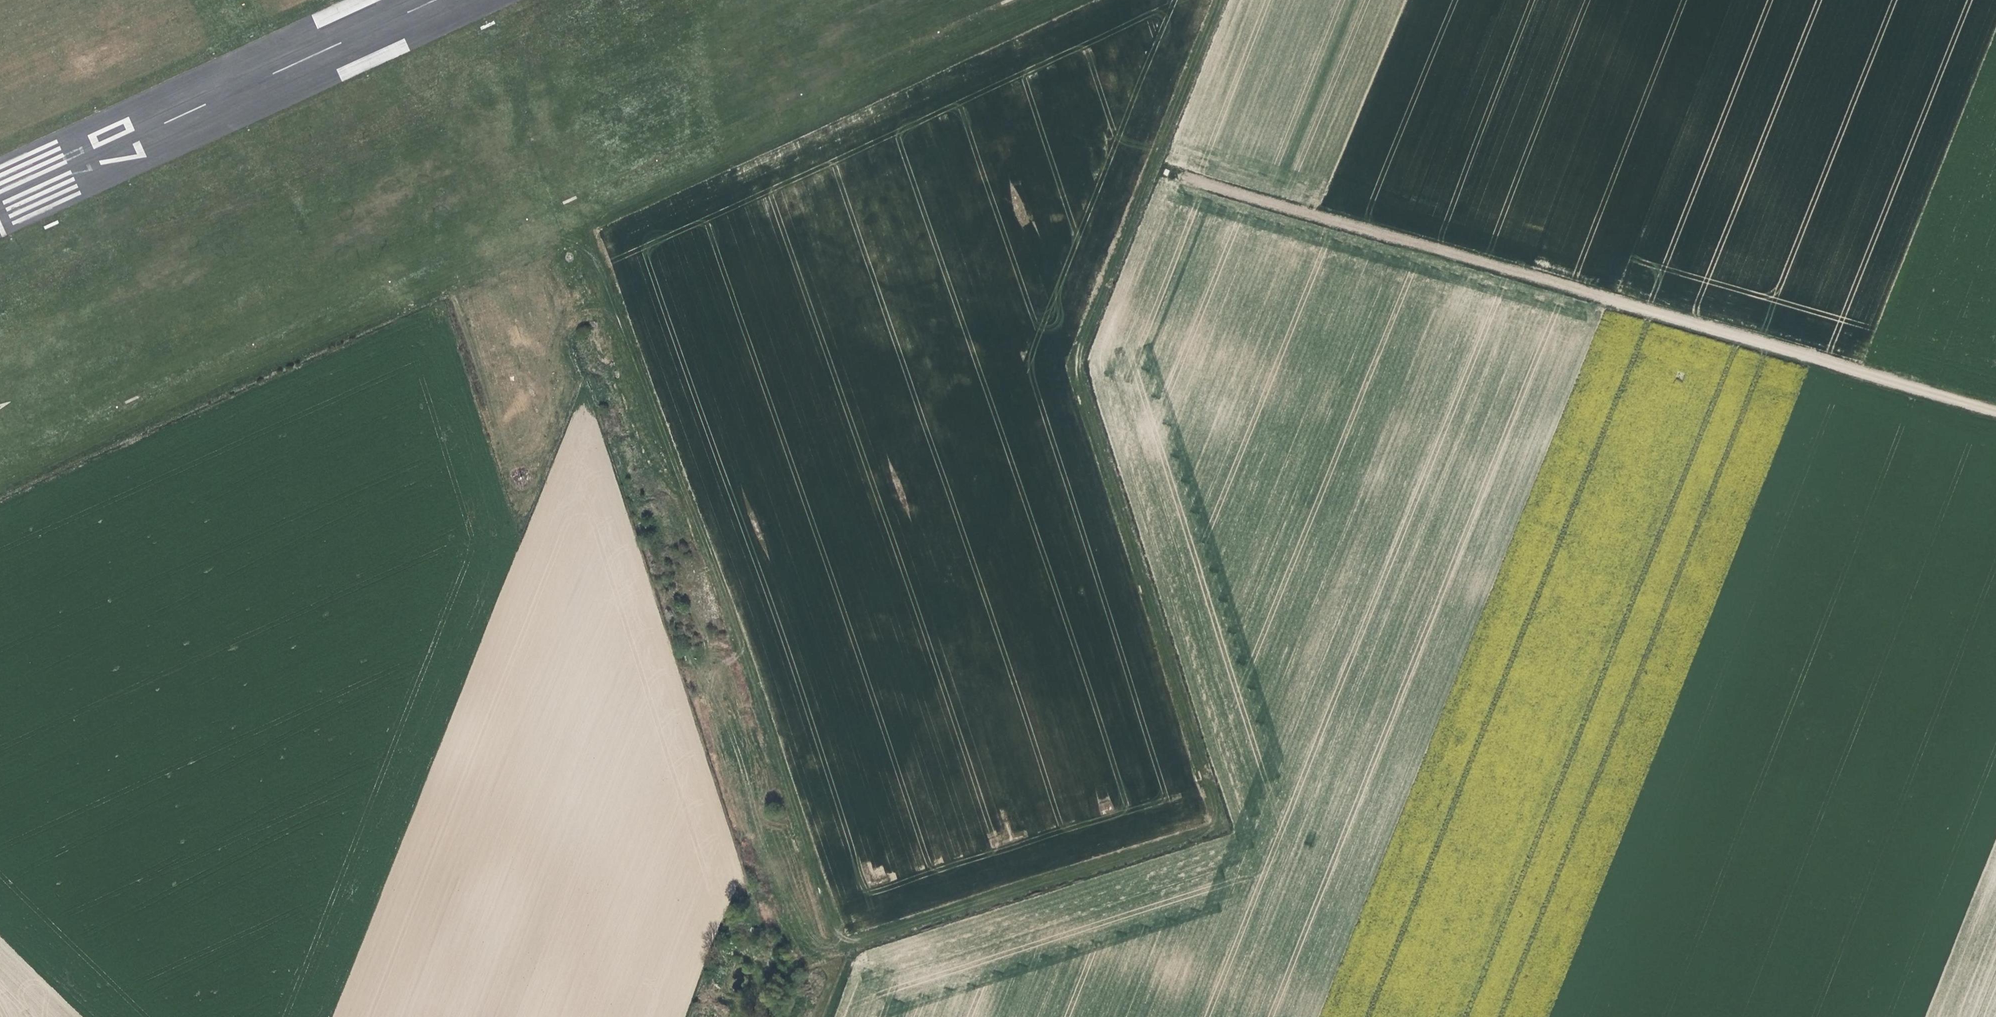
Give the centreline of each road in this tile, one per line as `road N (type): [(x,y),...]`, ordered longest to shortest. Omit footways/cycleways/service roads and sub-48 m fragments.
road 1 (track): [(1995,407),(1164,167)]

